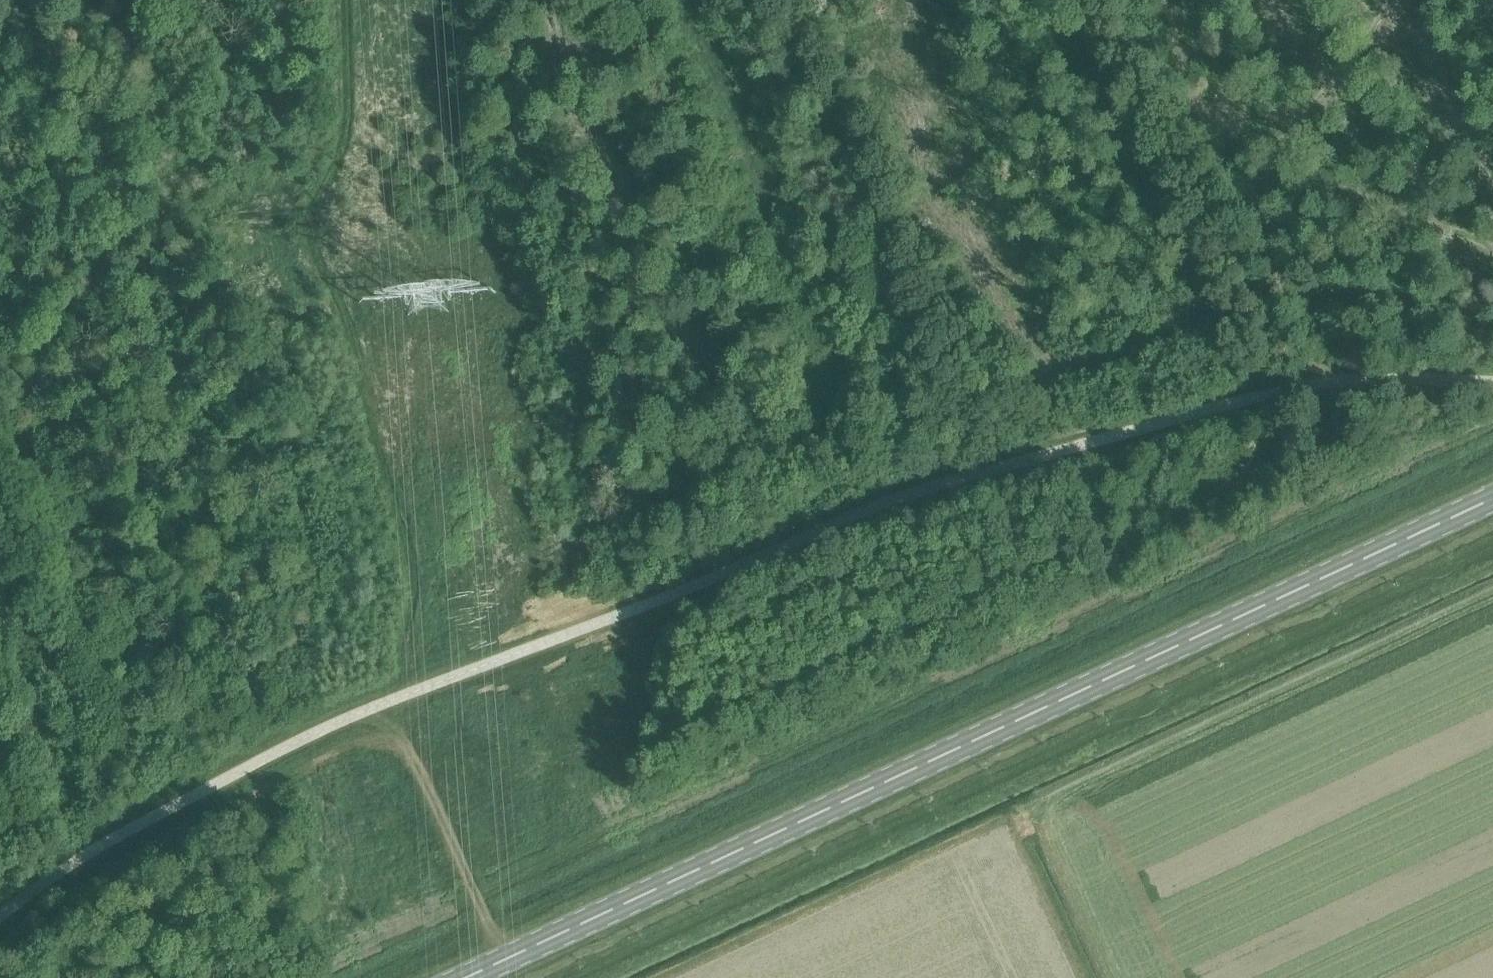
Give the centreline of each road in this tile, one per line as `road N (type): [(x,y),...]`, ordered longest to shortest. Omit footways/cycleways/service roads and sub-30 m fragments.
road 1 (primary): [(464,977),(1492,498)]

